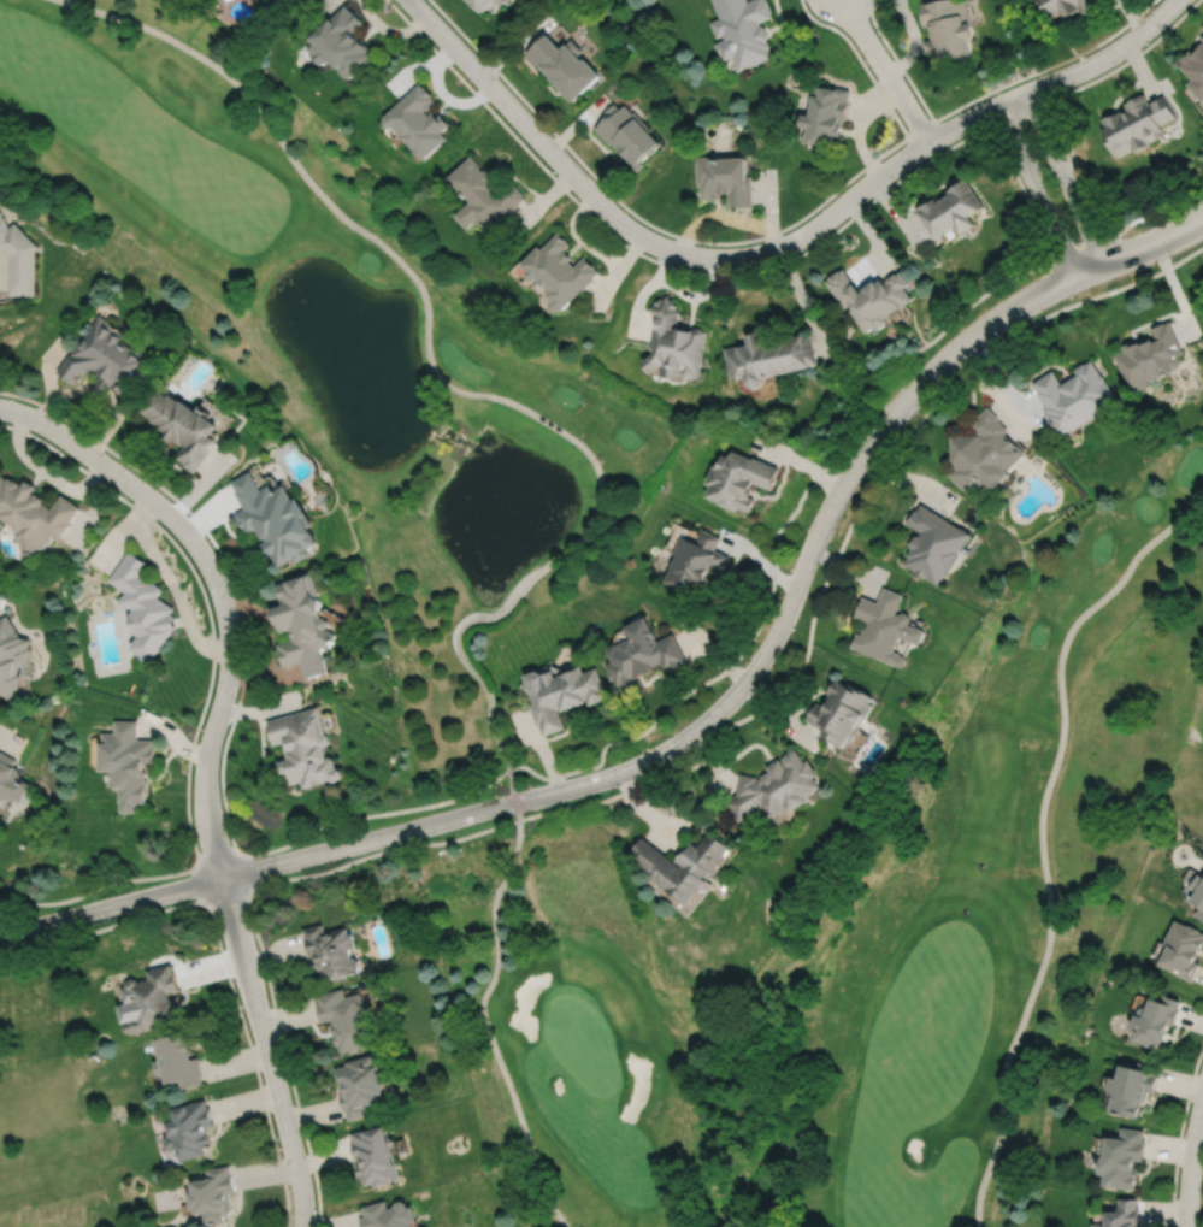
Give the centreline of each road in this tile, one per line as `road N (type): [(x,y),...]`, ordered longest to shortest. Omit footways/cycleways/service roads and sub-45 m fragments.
road 1 (residential): [(1202,218),(1044,290),(930,373),(843,484),(761,660),(717,713),(659,754),(574,786),(0,937)]
road 2 (residential): [(410,0),(608,212),(649,241),(695,255),(755,255),(798,238),(913,151),(999,104)]
road 3 (residential): [(223,877),(205,794),(230,653),(217,582),(170,513),(45,424),(0,408)]
road 4 (residential): [(223,877),(296,1164),(303,1226)]
road 5 (residential): [(999,104),(1097,61),(1177,0)]
road 6 (residential): [(999,104),(1075,273)]
road 7 (residential): [(1102,261),(1027,92)]
road 8 (residential): [(928,141),(841,0)]
road 9 (residential): [(1202,1099),(1187,1226)]

